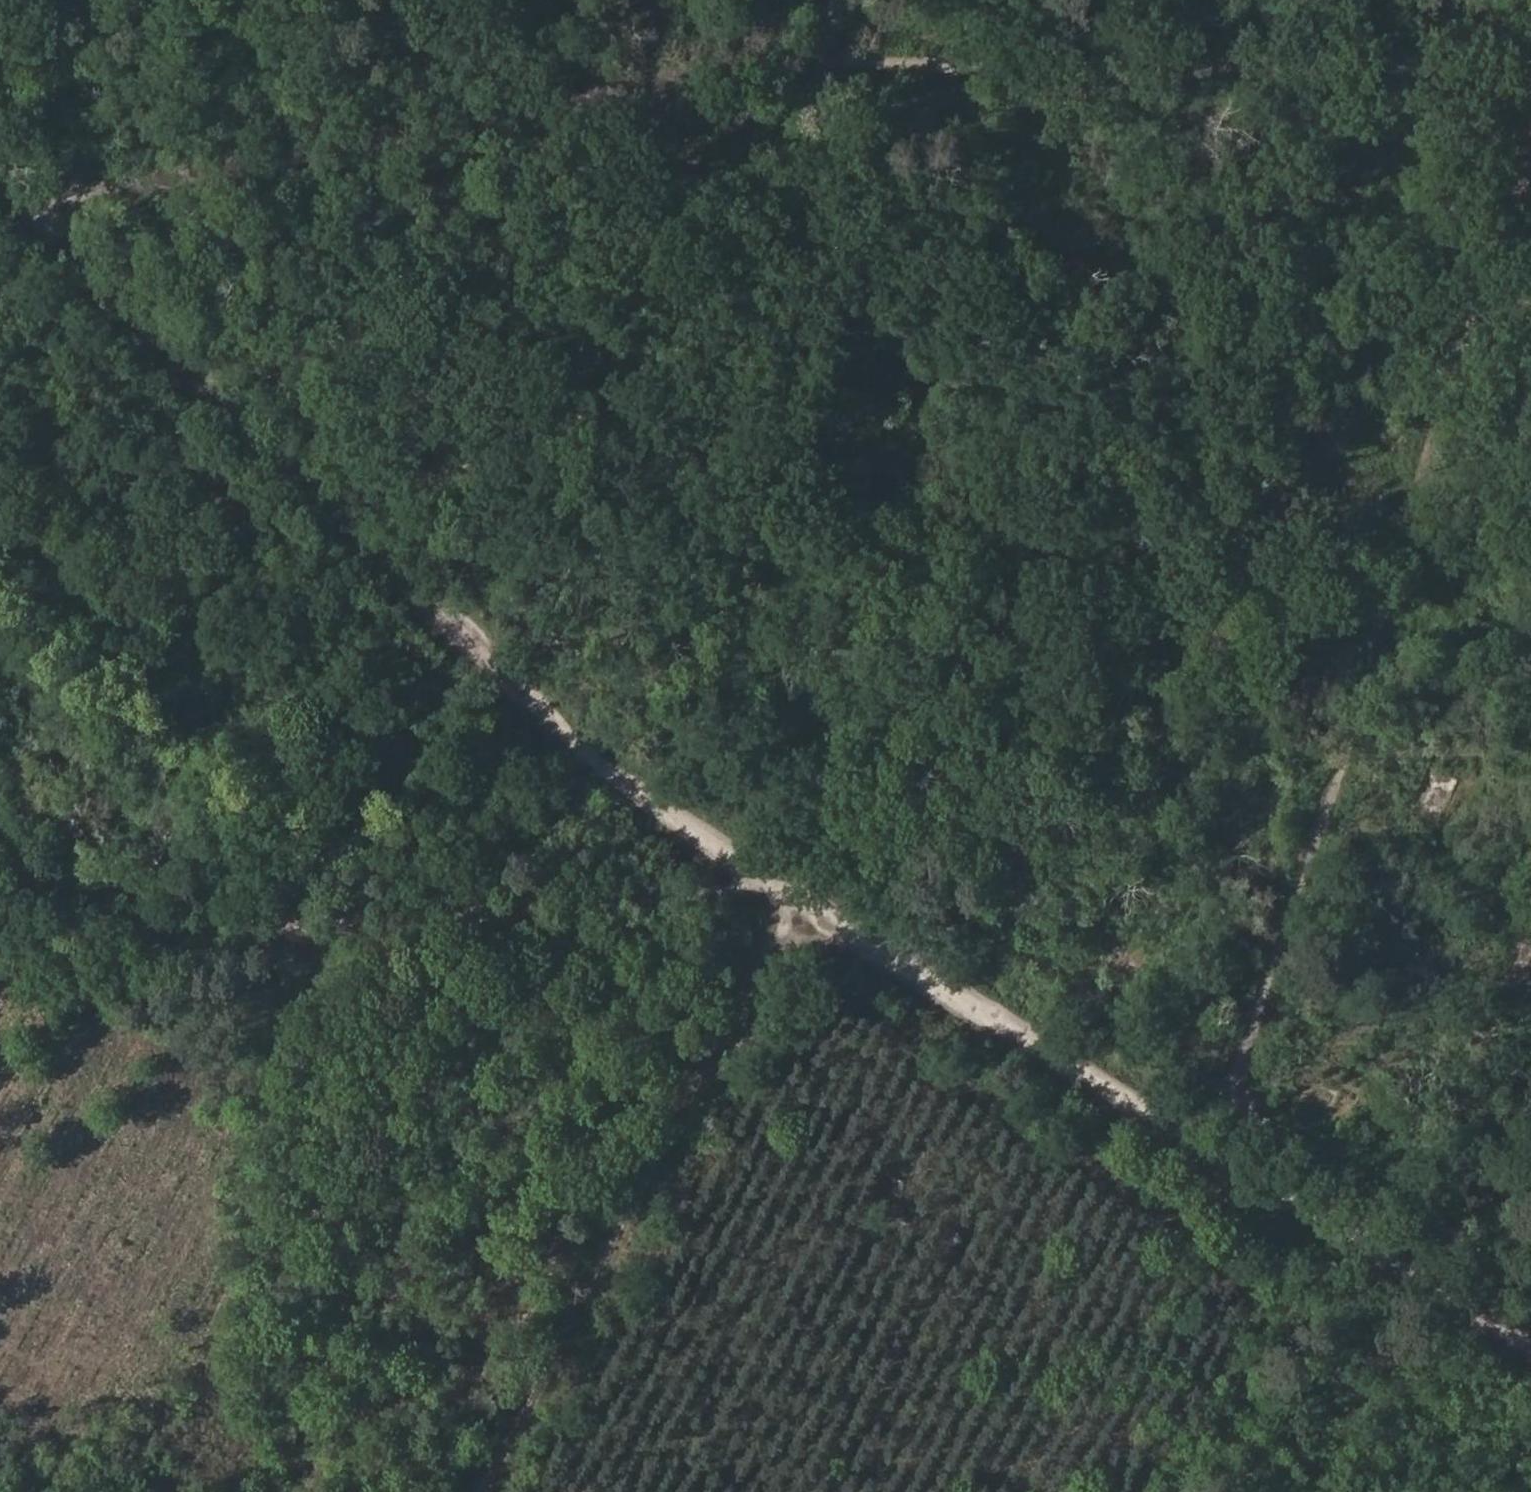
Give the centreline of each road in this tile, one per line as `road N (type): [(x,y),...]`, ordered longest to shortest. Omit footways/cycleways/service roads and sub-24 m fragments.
road 1 (track): [(795,891),(572,1357),(494,1491)]

